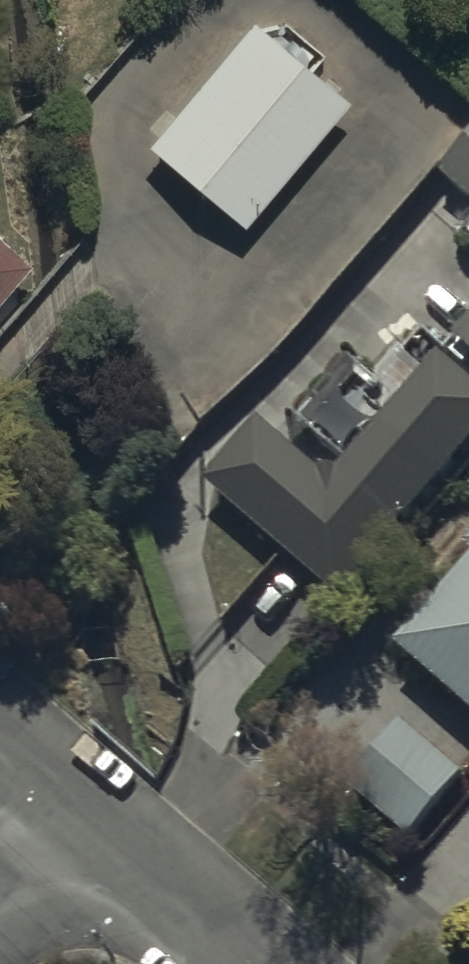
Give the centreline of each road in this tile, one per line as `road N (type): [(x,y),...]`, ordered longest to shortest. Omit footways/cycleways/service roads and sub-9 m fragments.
road 1 (tertiary): [(77,820),(243,963)]

